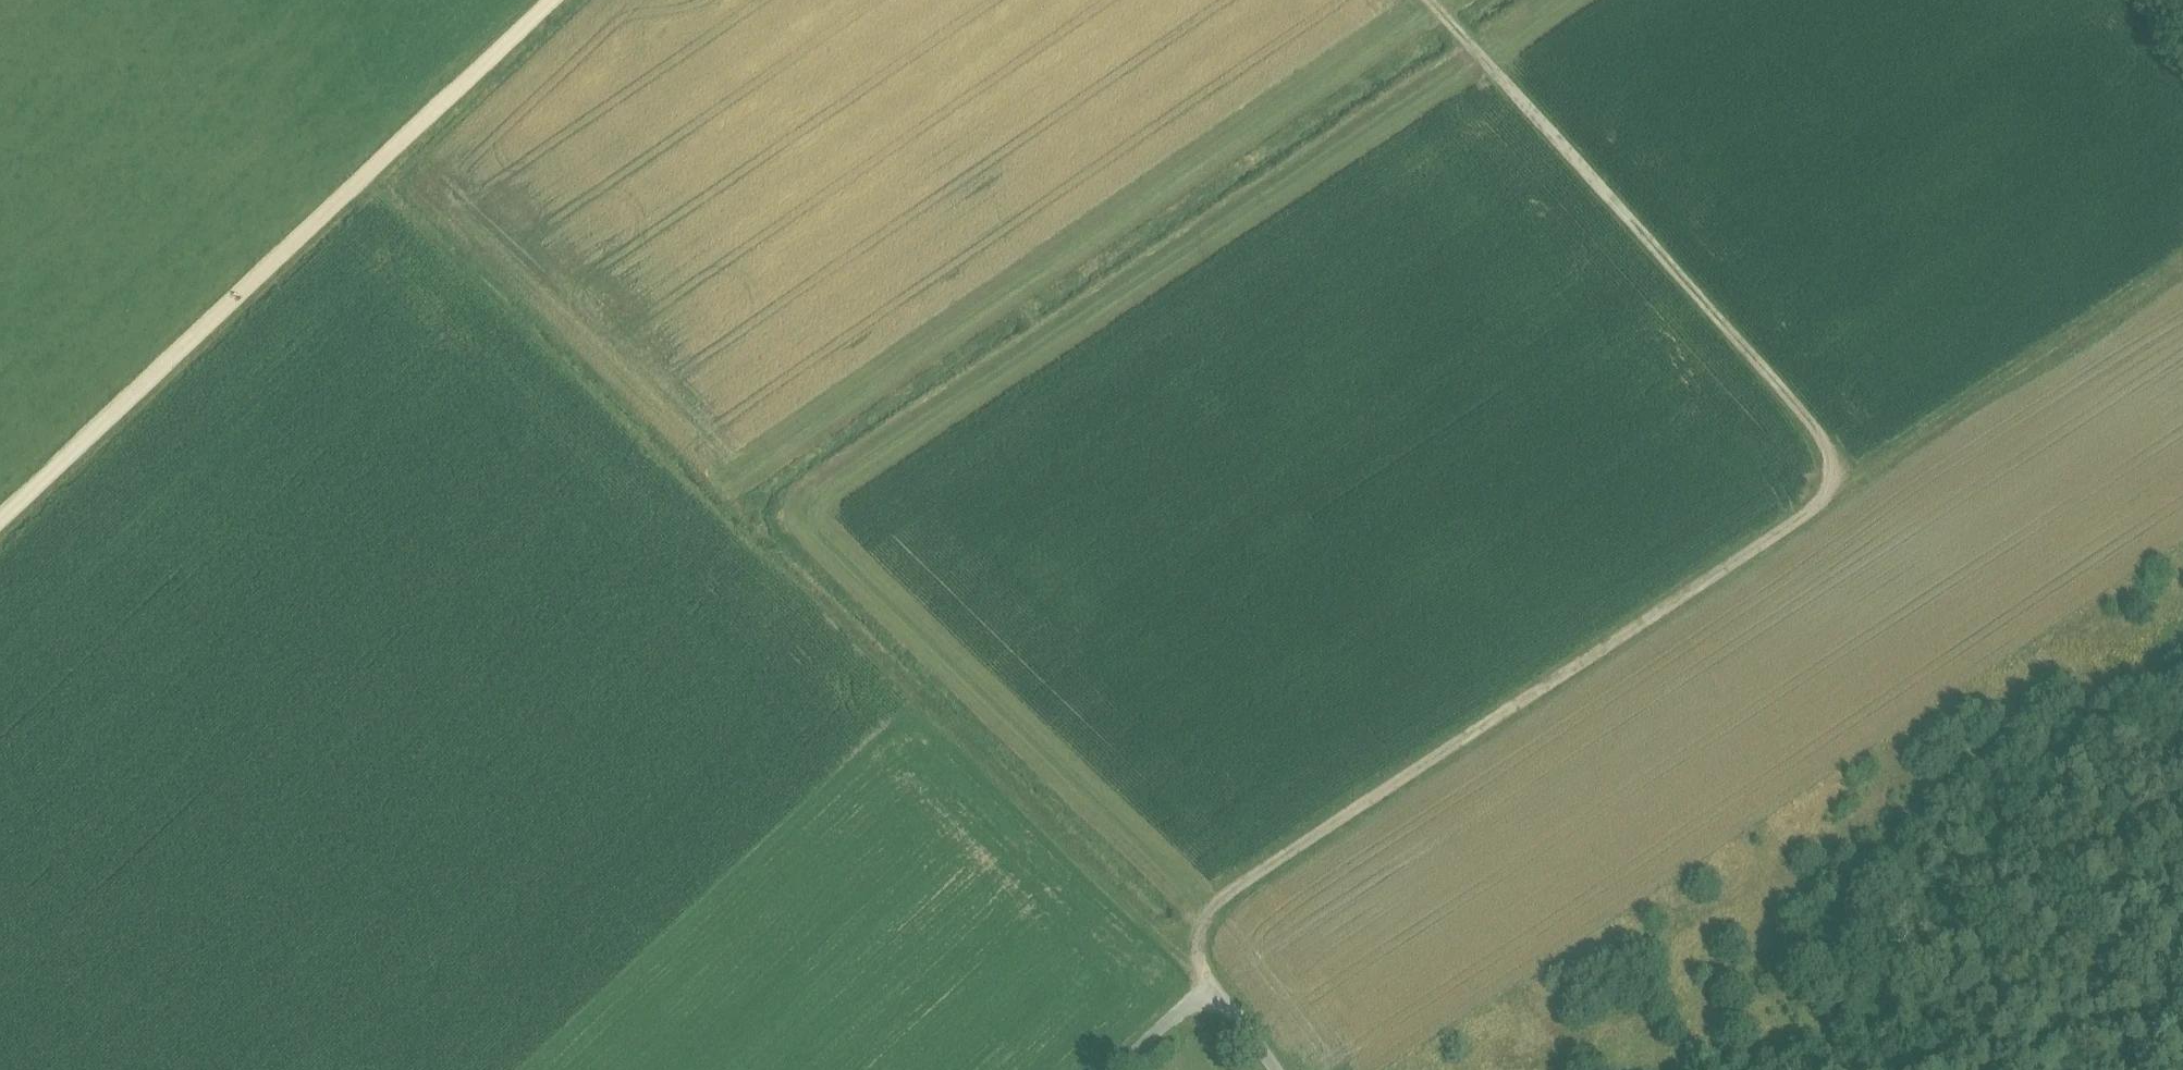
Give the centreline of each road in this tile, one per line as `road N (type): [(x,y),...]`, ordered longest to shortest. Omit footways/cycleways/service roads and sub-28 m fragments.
road 1 (track): [(1216,991),(1173,929),(1826,503),(1835,465),(1813,426),(1648,234),(1428,0)]
road 2 (unclassified): [(1131,1069),(1216,991),(1276,1069)]

